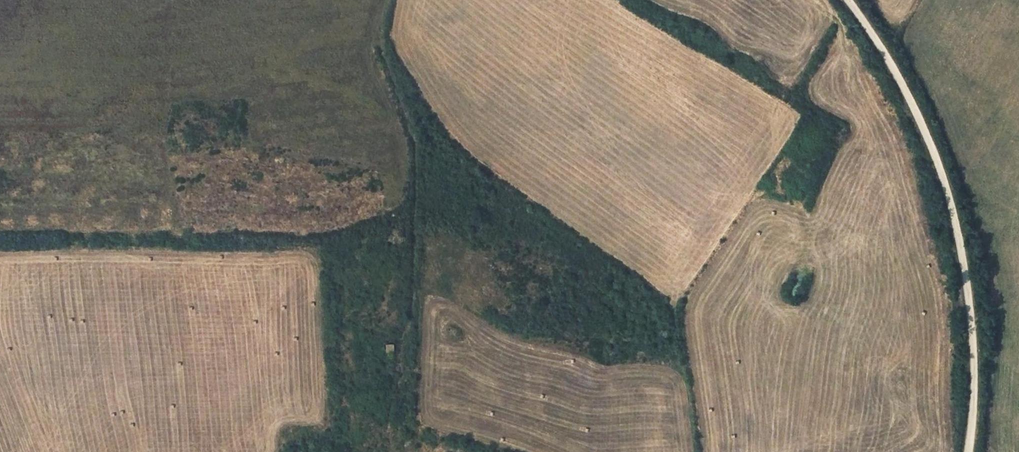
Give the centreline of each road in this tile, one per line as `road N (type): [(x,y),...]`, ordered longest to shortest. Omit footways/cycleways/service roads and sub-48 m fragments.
road 1 (track): [(848,0),(896,80),(951,201),(974,358),(967,451)]
road 2 (track): [(399,367),(414,304),(415,145),(375,25),(382,0)]

